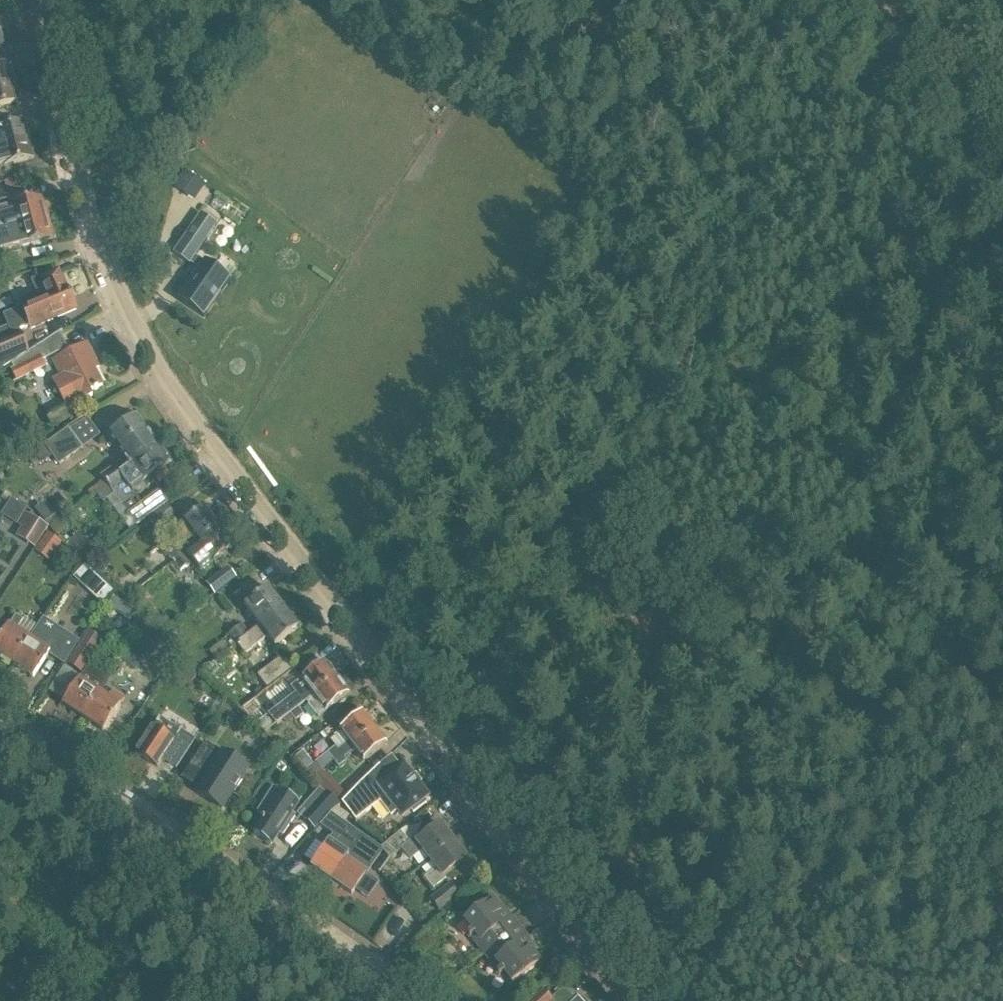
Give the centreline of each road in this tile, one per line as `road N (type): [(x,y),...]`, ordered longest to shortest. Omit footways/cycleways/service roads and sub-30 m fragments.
road 1 (residential): [(636,1000),(146,355),(90,242),(31,0)]
road 2 (tertiary): [(395,1000),(0,737)]
road 3 (track): [(773,0),(1002,146)]
road 4 (track): [(69,172),(171,132),(263,0)]
road 5 (track): [(889,0),(1002,75)]

